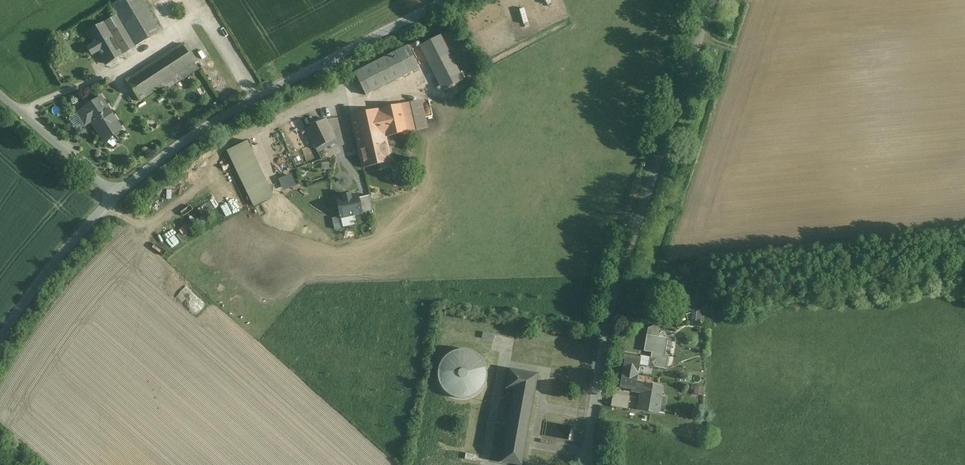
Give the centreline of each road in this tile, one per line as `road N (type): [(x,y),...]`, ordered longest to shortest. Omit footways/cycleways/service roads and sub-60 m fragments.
road 1 (unclassified): [(590,464),(607,323),(714,0)]
road 2 (unclassified): [(116,195),(208,128),(445,0)]
road 3 (unclassified): [(0,344),(40,282),(116,195)]
road 4 (unclassified): [(116,195),(0,94)]

